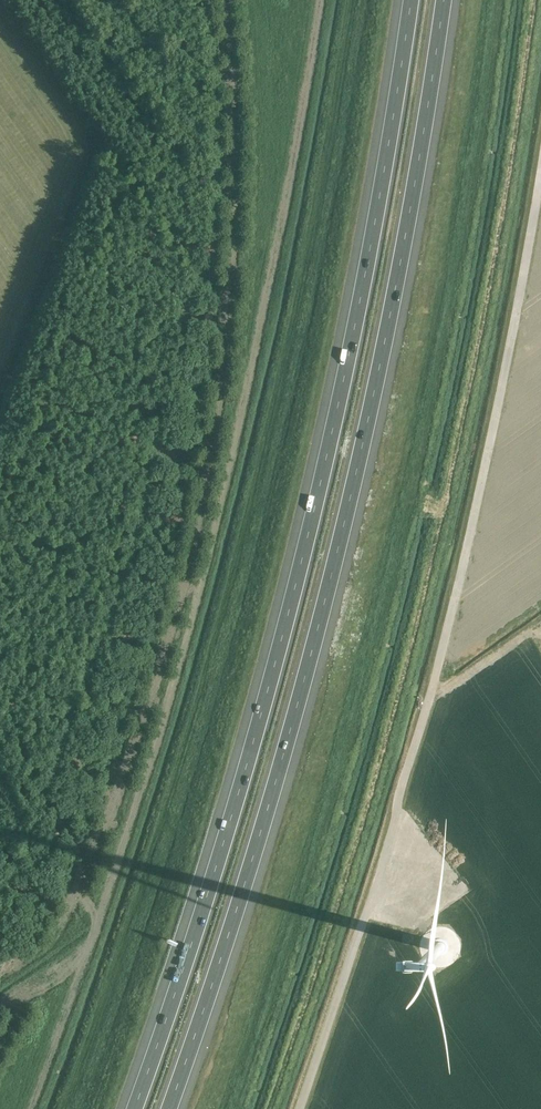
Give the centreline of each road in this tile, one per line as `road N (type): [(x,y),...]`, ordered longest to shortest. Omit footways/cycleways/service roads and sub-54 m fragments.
road 1 (motorway): [(409,0),(356,314),(264,698),(130,1108)]
road 2 (motorway): [(177,1108),(345,546),(397,319),(448,0)]

